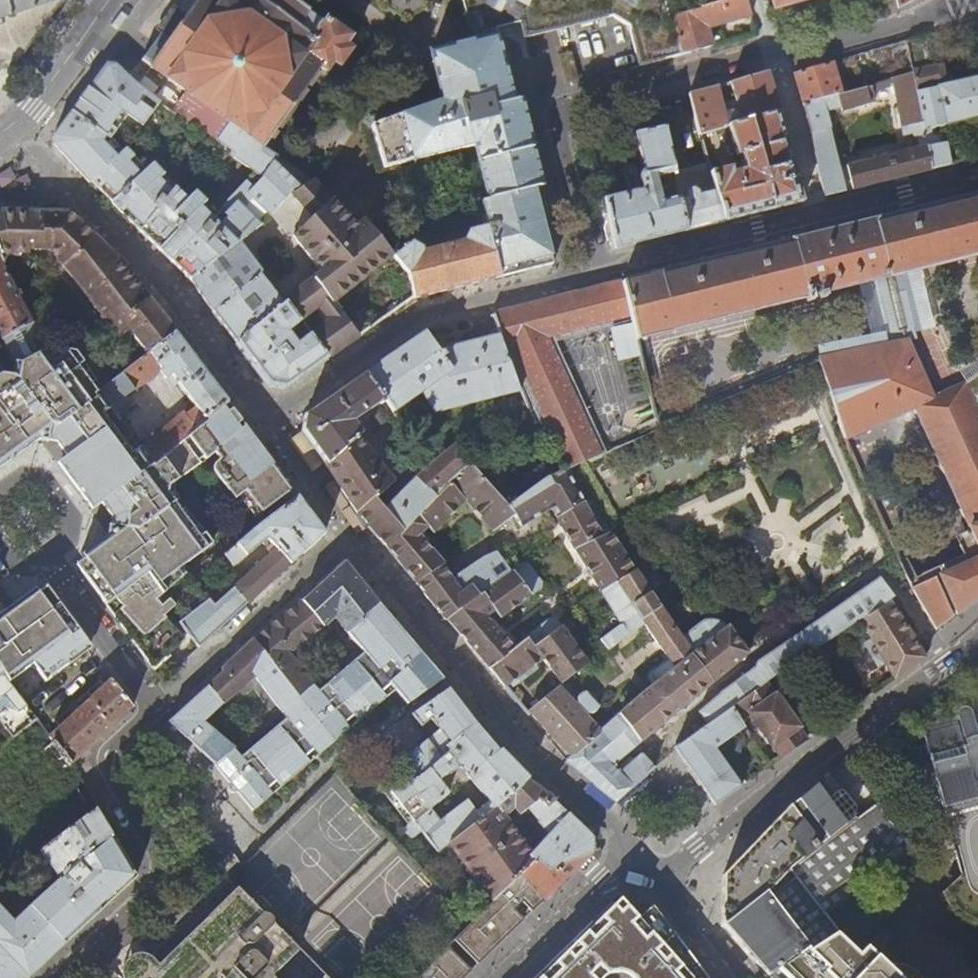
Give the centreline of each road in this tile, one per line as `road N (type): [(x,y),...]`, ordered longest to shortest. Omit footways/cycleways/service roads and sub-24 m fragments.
road 1 (residential): [(593,272),(553,124),(567,104),(750,54),(788,53),(964,0)]
road 2 (residential): [(41,552),(158,707),(106,758),(166,875),(50,977)]
road 3 (residential): [(662,882),(977,640)]
road 4 (residential): [(500,977),(635,847)]
road 5 (tertiary): [(0,138),(33,107),(111,0)]
road 6 (residential): [(41,552),(61,537),(63,514),(38,483),(16,480),(0,492)]

